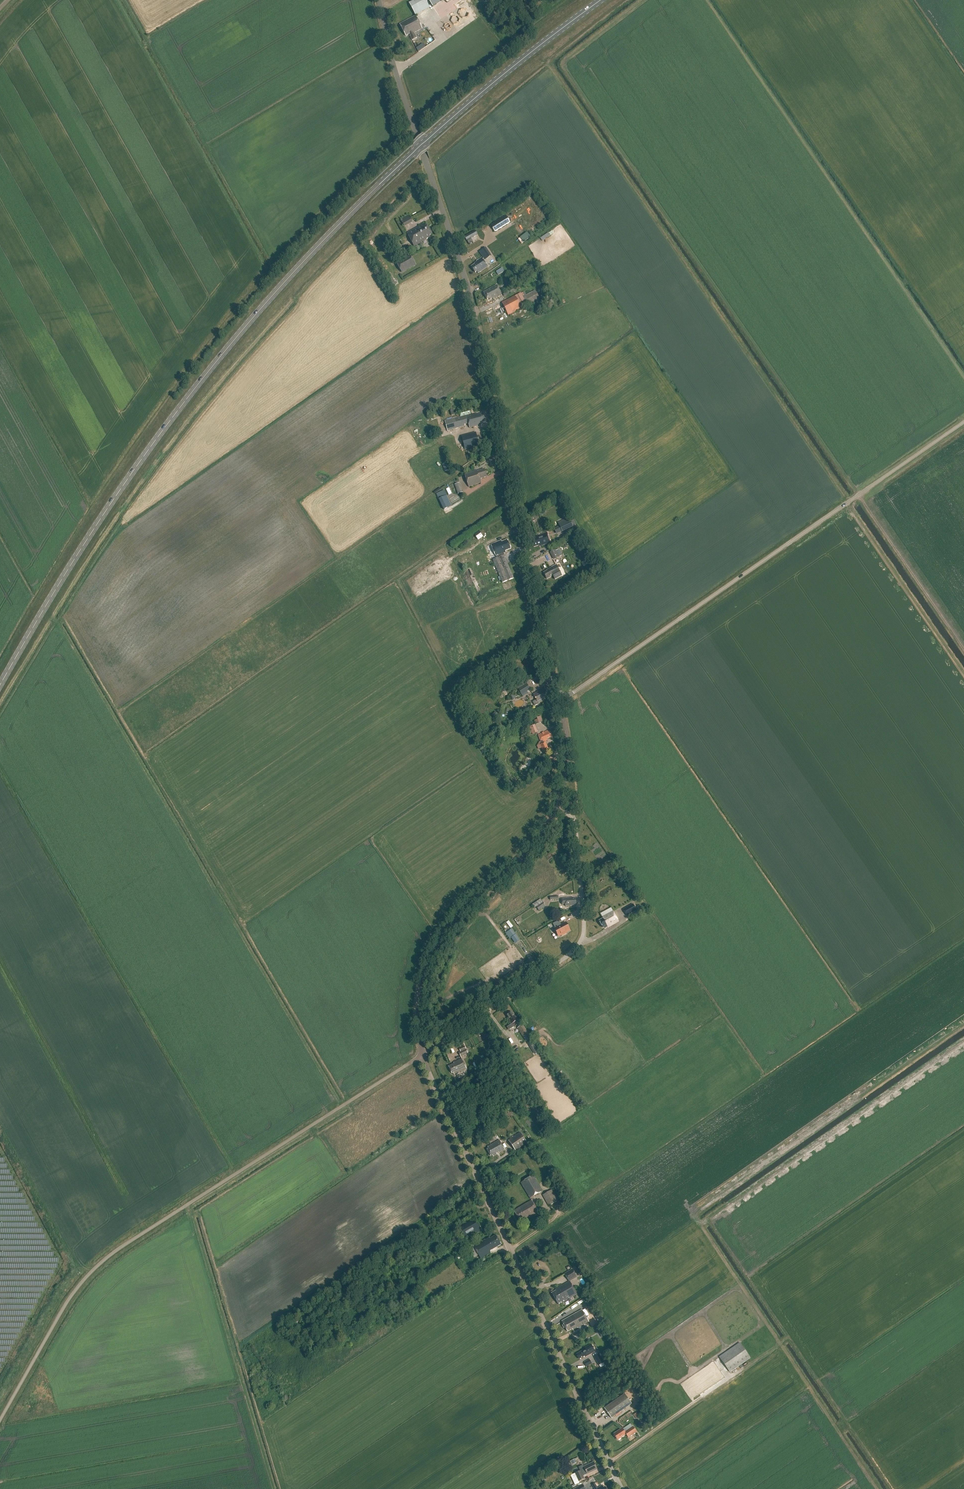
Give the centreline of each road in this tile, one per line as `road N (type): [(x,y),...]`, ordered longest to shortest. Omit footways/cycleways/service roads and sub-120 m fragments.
road 1 (primary): [(0,685),(140,461),(254,317),(426,140),(600,0)]
road 2 (tertiary): [(558,698),(473,312),(378,0)]
road 3 (track): [(963,1028),(695,1217),(878,1488)]
road 4 (unclassified): [(0,1420),(66,1303),(104,1260),(422,1055)]
road 5 (unclassified): [(558,698),(963,422)]
road 6 (tertiary): [(622,1488),(422,1055)]
road 7 (residential): [(422,1055),(581,941),(575,824),(557,808)]
road 8 (track): [(707,1219),(892,1488)]
road 9 (track): [(699,1224),(963,1038)]
road 10 (tertiary): [(422,1055),(420,999),(433,952),(466,907),(529,853),(557,808)]
road 11 (track): [(609,1461),(789,1337)]
road 12 (track): [(858,495),(963,649)]

